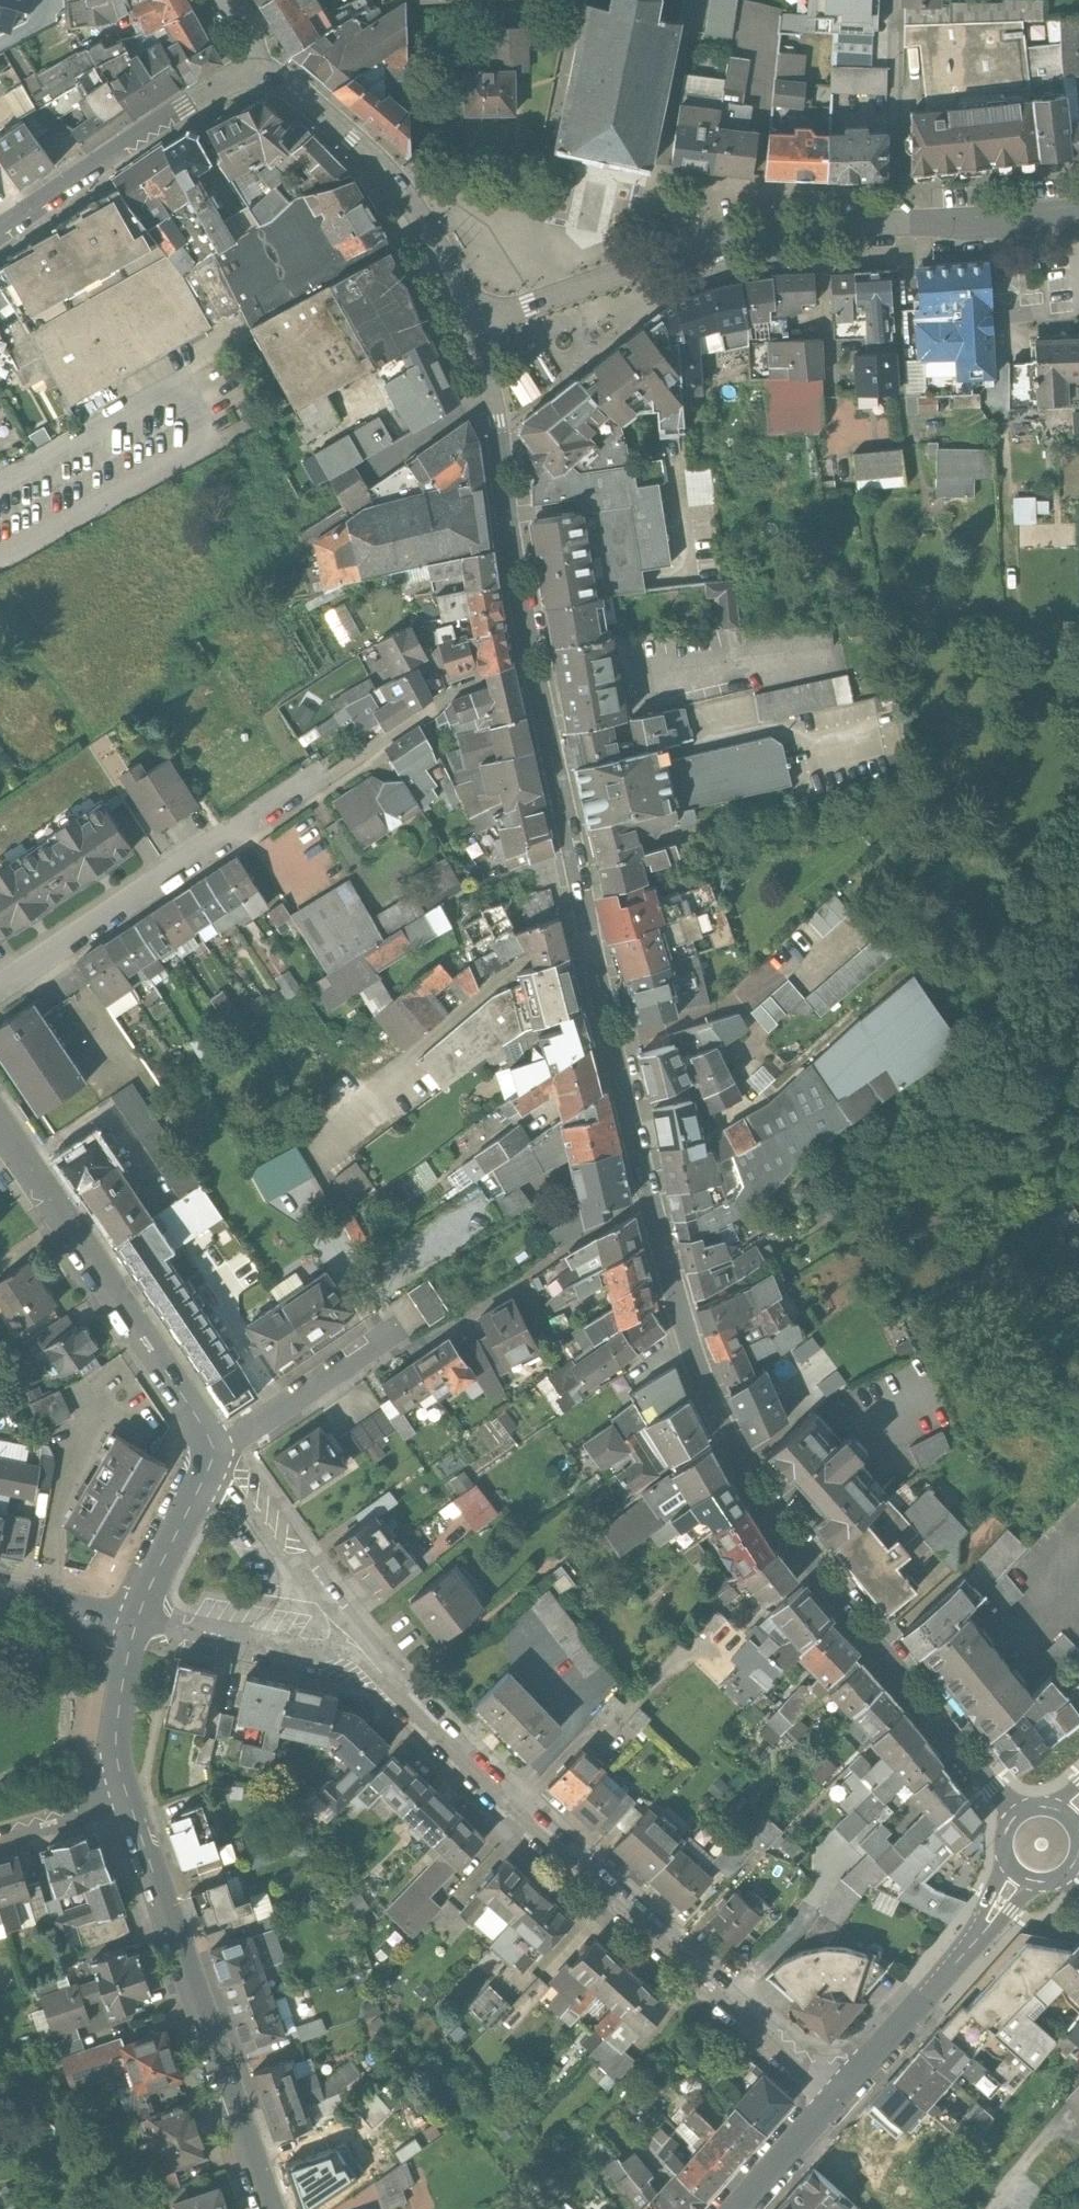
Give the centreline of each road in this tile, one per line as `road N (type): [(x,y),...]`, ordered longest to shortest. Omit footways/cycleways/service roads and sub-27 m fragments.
road 1 (tertiary): [(1017,1817),(789,1536),(725,1437),(649,1195),(533,666),(476,327)]
road 2 (residential): [(339,1640),(840,2092)]
road 3 (tertiary): [(1078,217),(737,246),(476,327)]
road 4 (secondary): [(130,1804),(271,2208)]
road 5 (secondary): [(0,1123),(214,1444)]
road 6 (residential): [(0,982),(303,779)]
road 7 (tertiary): [(476,327),(443,233),(414,195),(257,60)]
road 8 (tertiary): [(257,60),(0,233)]
road 9 (tertiary): [(840,2092),(961,1961),(1019,1876)]
road 10 (residential): [(339,1640),(214,1444)]
road 11 (residential): [(214,1444),(256,1425),(395,1328)]
road 12 (residential): [(141,1616),(306,1649),(339,1640)]
road 13 (secondary): [(141,1616),(118,1727),(130,1804)]
road 14 (secondary): [(214,1444),(141,1616)]
road 15 (tertiary): [(732,2208),(840,2092)]
road 16 (residential): [(0,1593),(141,1616)]
road 17 (residential): [(0,1840),(130,1804)]

